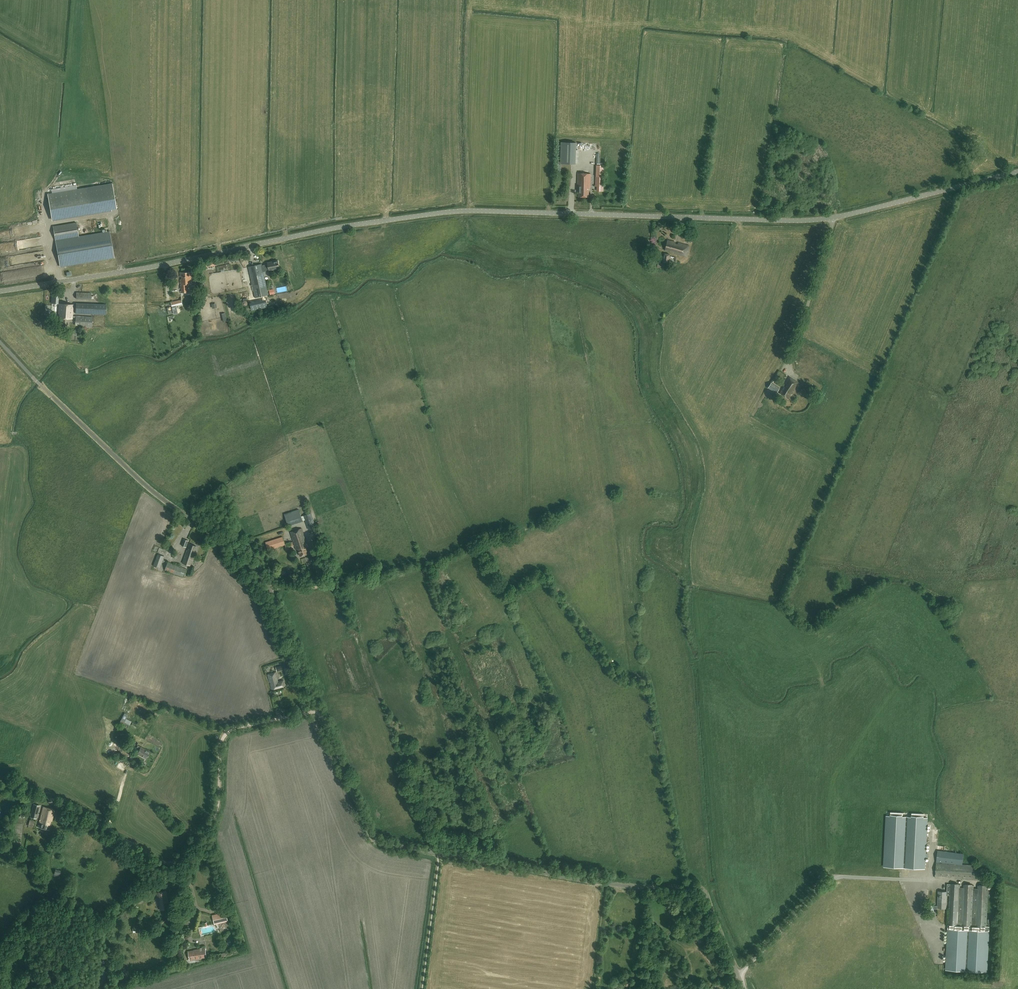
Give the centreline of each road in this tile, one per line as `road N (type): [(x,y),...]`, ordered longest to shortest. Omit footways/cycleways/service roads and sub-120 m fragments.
road 1 (tertiary): [(0,291),(435,213),(801,220),(1017,171)]
road 2 (unclassified): [(745,988),(701,888),(610,884),(374,839),(319,710)]
road 3 (unclassified): [(319,710),(264,578),(137,477),(0,342)]
road 4 (unclassified): [(66,807),(172,864),(216,812),(224,735),(319,710)]

